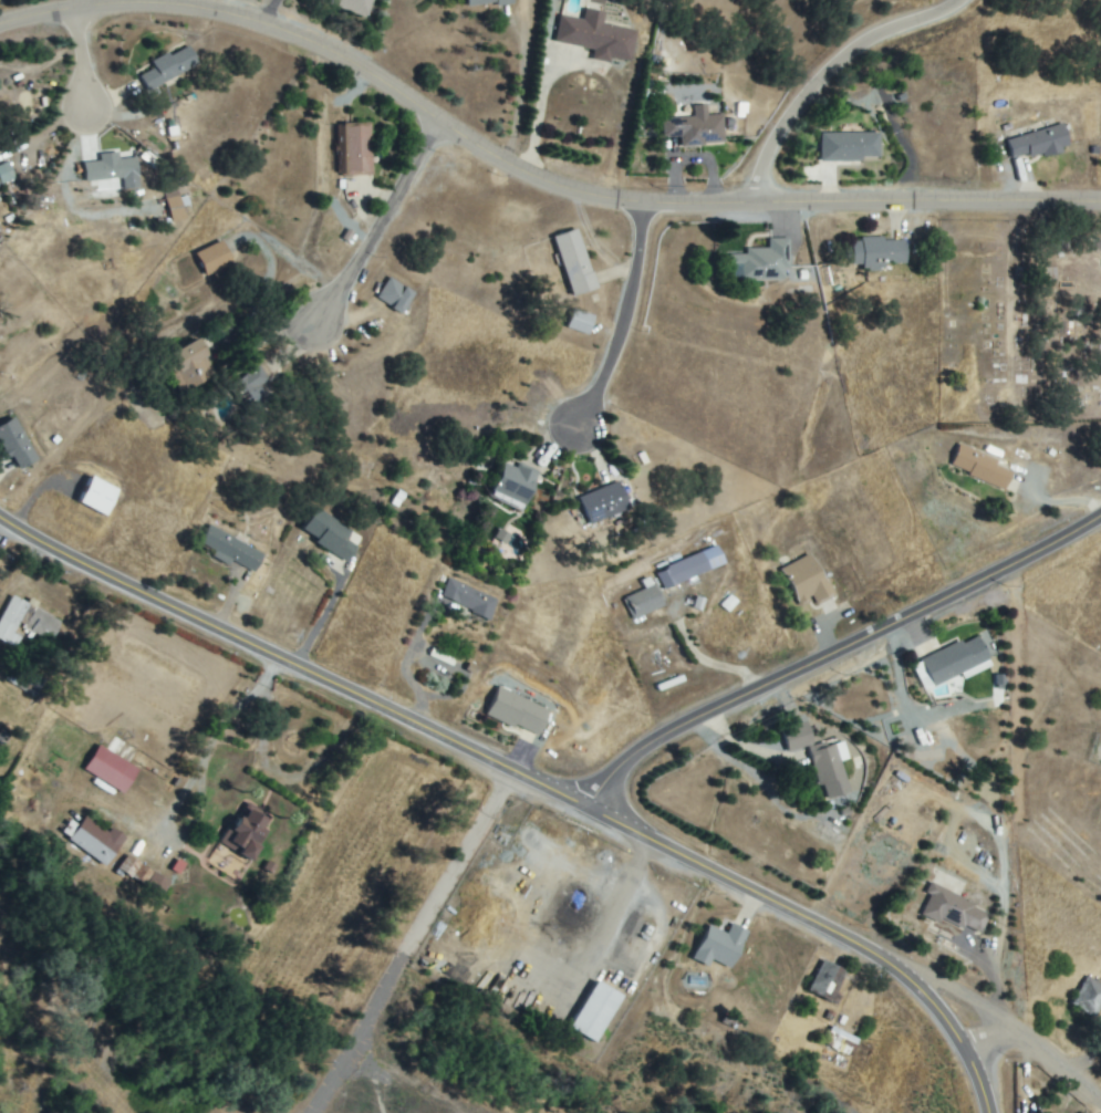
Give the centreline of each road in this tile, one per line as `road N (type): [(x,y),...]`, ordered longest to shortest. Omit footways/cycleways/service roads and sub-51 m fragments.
road 1 (secondary): [(0,517),(865,948),(946,1020),(991,1112)]
road 2 (residential): [(0,25),(137,2),(243,17),(347,58),(530,174),(609,197),(1100,202)]
road 3 (tertiary): [(591,810),(643,750),(1100,518)]
road 4 (residential): [(760,202),(776,146),(825,82),(869,42),(964,0)]
road 5 (residential): [(865,948),(994,1011),(1100,1099)]
road 6 (residential): [(646,201),(622,337),(574,439)]
road 7 (residential): [(443,121),(313,331)]

